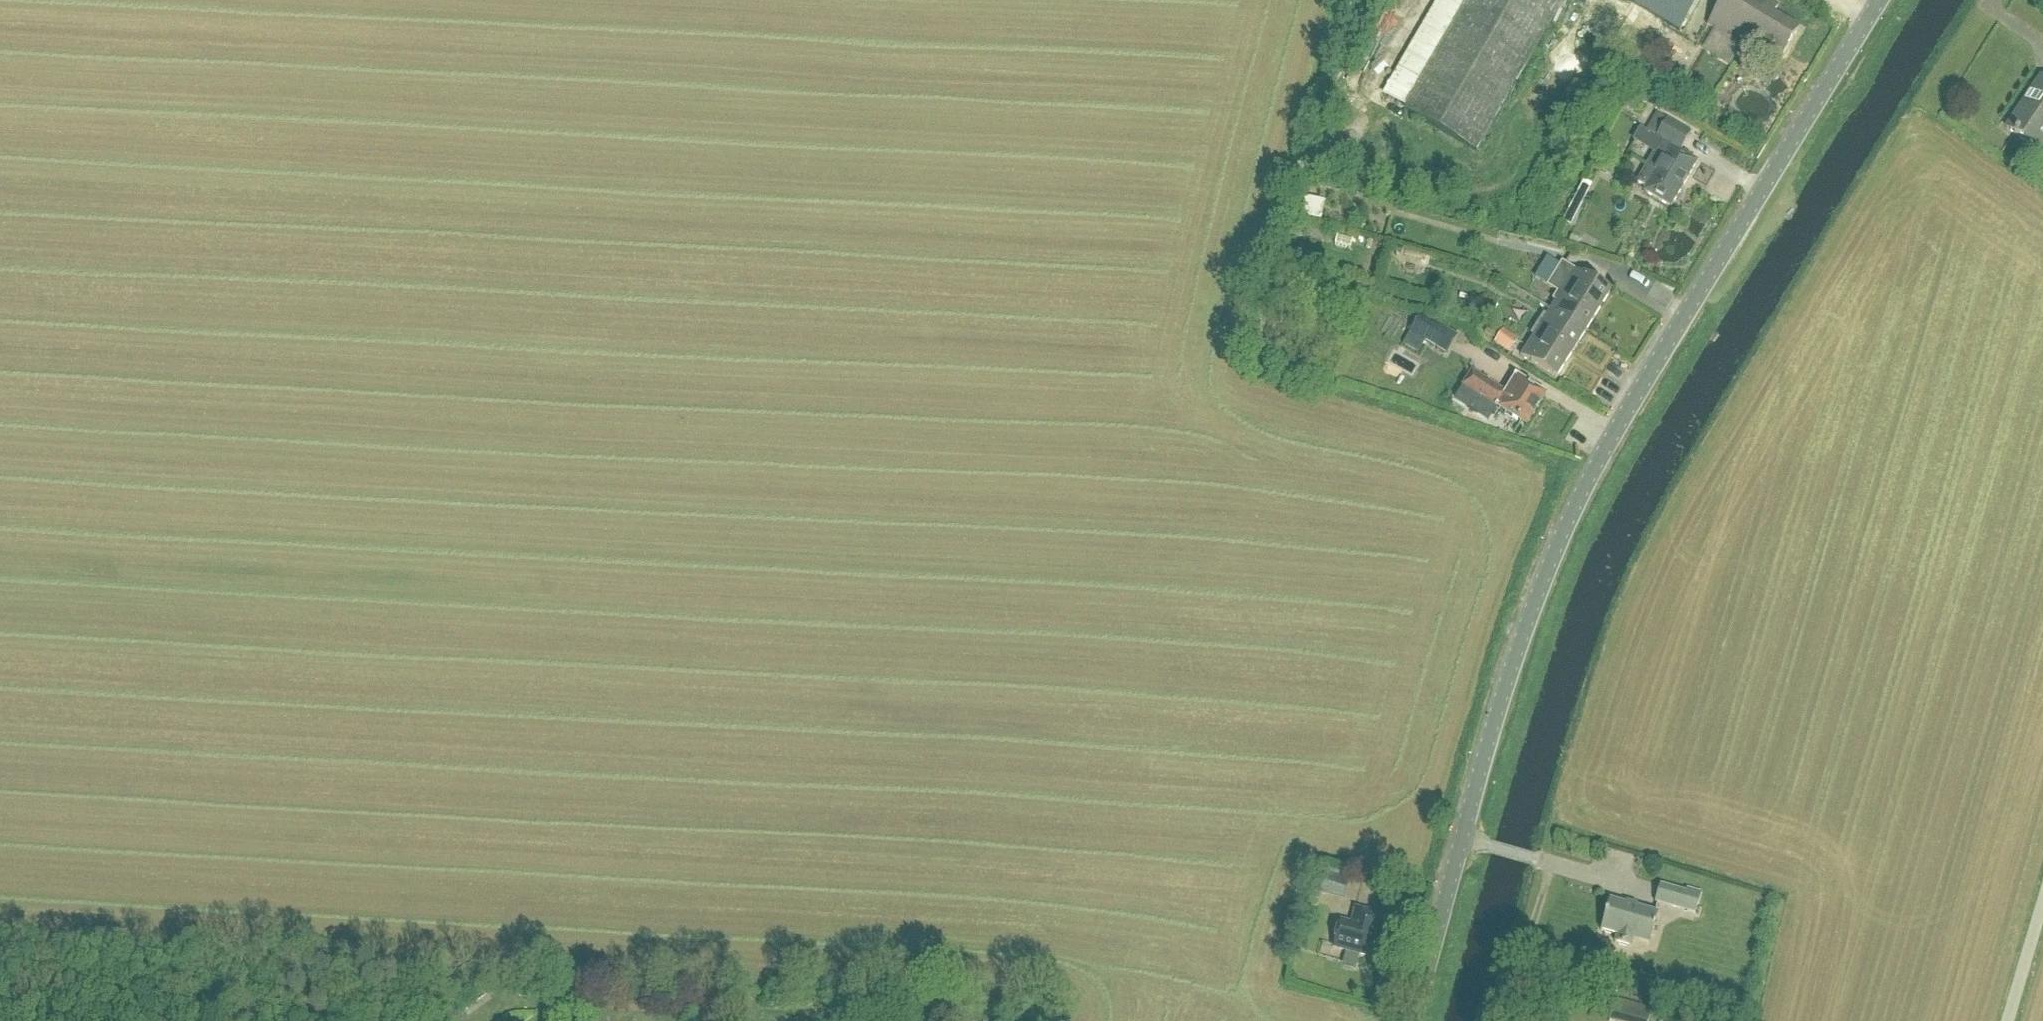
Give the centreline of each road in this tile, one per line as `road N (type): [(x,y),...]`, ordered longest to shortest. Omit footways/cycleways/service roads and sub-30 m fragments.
road 1 (tertiary): [(1411,1020),(1489,736),(1565,527),(1877,0)]
road 2 (track): [(1503,246),(1323,194)]
road 3 (track): [(2005,1020),(2042,890)]

